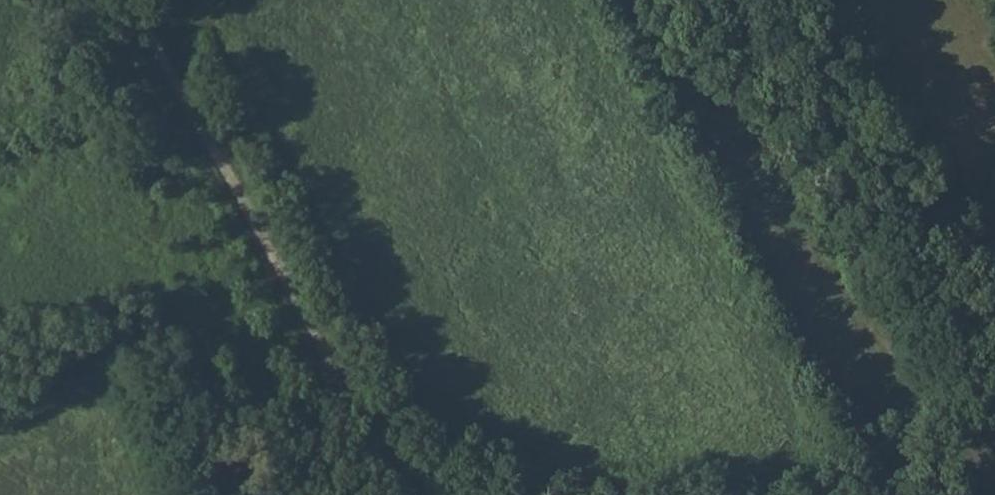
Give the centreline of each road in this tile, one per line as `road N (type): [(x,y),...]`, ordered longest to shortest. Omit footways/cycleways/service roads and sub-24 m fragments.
road 1 (track): [(406,494),(128,0)]

